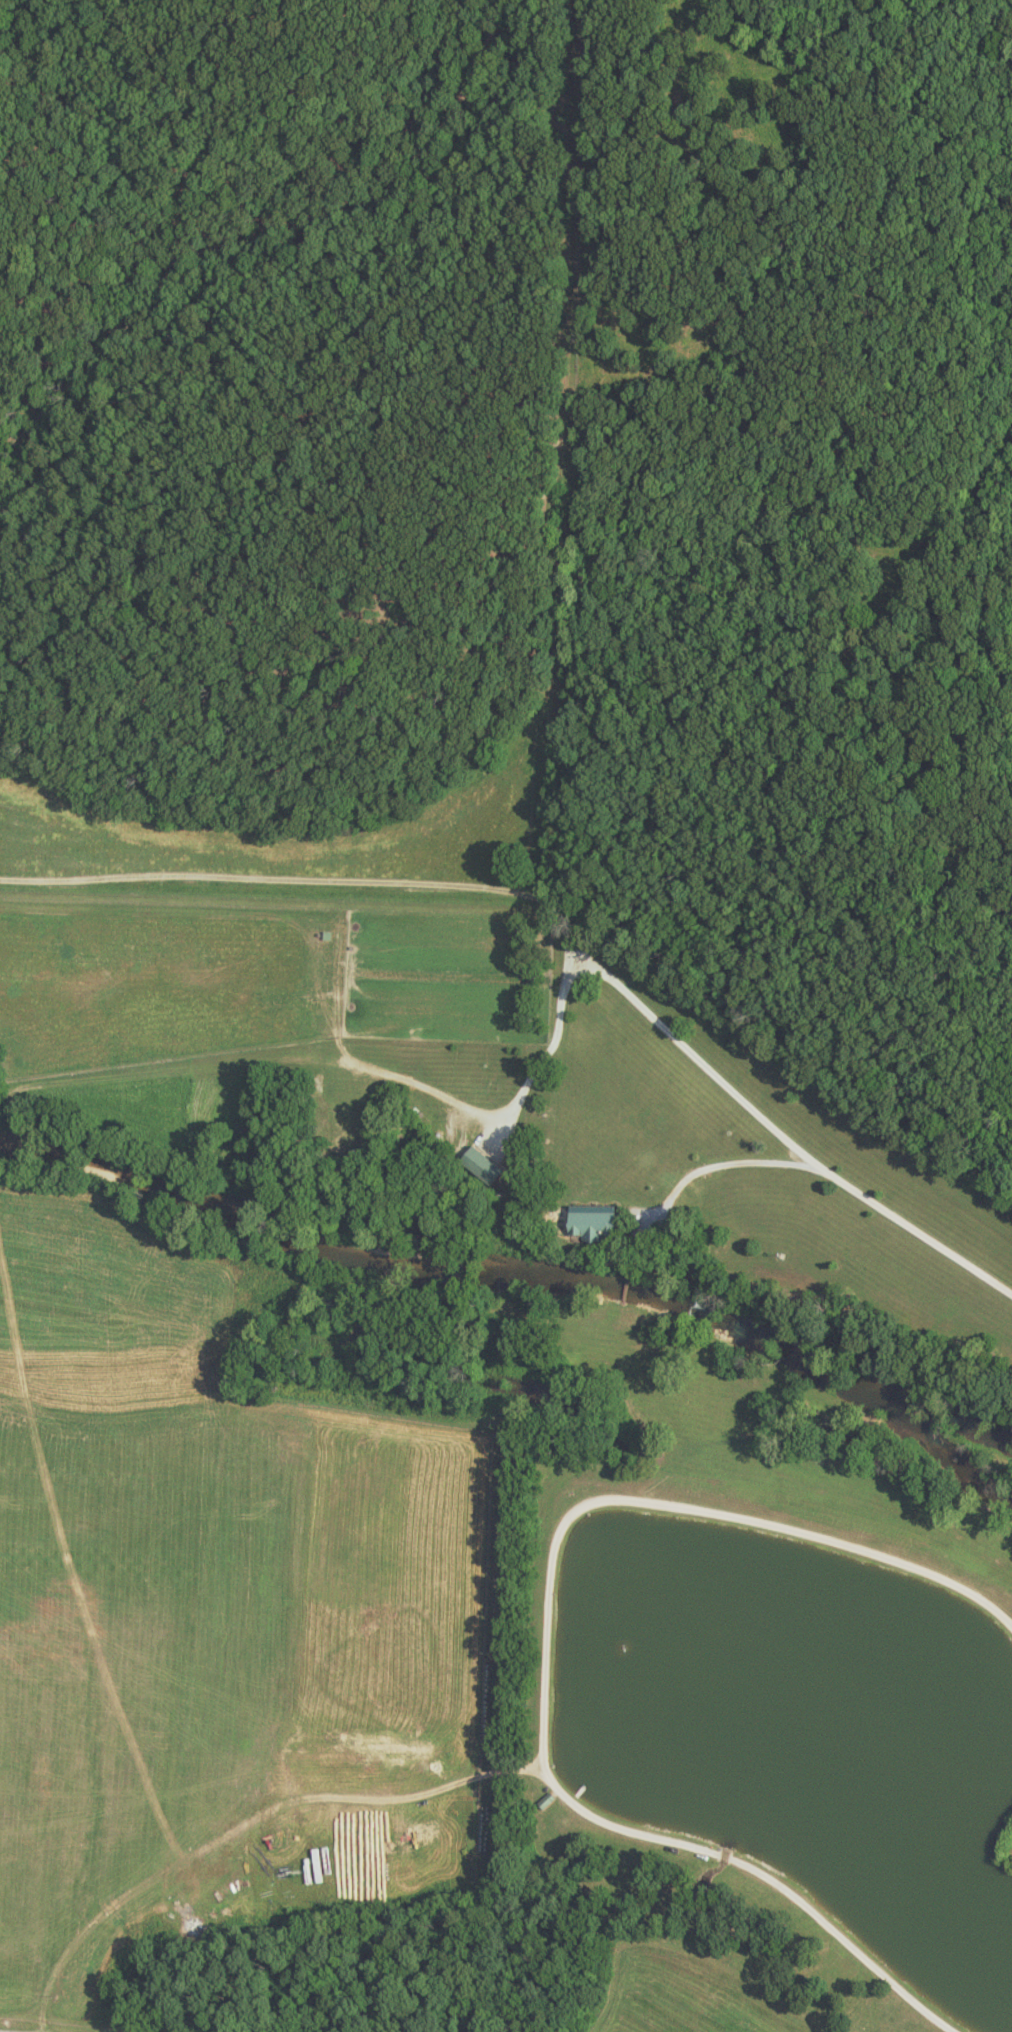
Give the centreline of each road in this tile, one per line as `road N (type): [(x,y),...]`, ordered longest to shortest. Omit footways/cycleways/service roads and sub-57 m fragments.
road 1 (track): [(555,908),(529,895),(0,877)]

